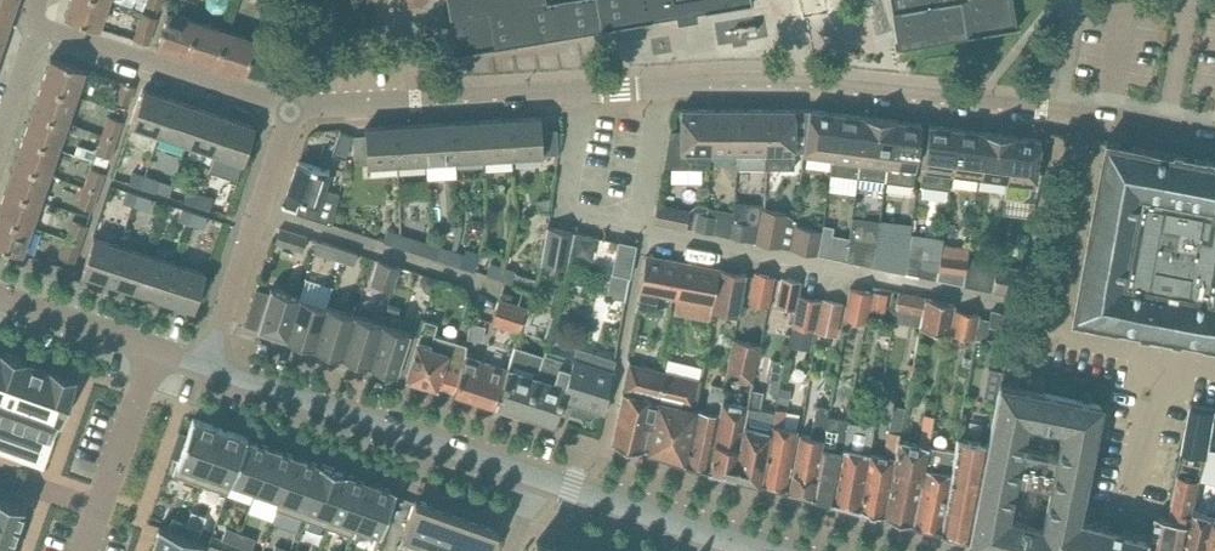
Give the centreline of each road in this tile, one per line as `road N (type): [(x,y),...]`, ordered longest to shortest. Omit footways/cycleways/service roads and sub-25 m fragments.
road 1 (unclassified): [(1214,138),(1059,113),(747,82),(292,110)]
road 2 (unclassified): [(537,477),(206,366)]
road 3 (unclassified): [(206,366),(292,110)]
road 4 (residential): [(292,110),(38,26)]
road 5 (unclassified): [(759,550),(537,477)]
road 6 (unclassified): [(155,353),(84,550)]
road 7 (unclassified): [(155,353),(0,299)]

